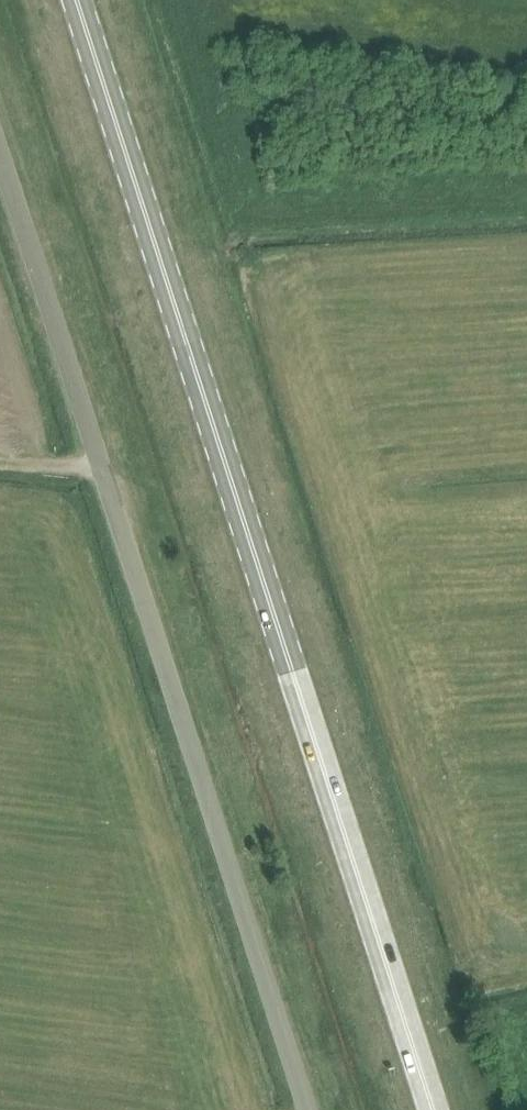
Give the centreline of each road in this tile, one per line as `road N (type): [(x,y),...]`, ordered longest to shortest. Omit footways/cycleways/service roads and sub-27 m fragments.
road 1 (secondary): [(433,1109),(76,0)]
road 2 (unclassified): [(308,1109),(0,152)]

